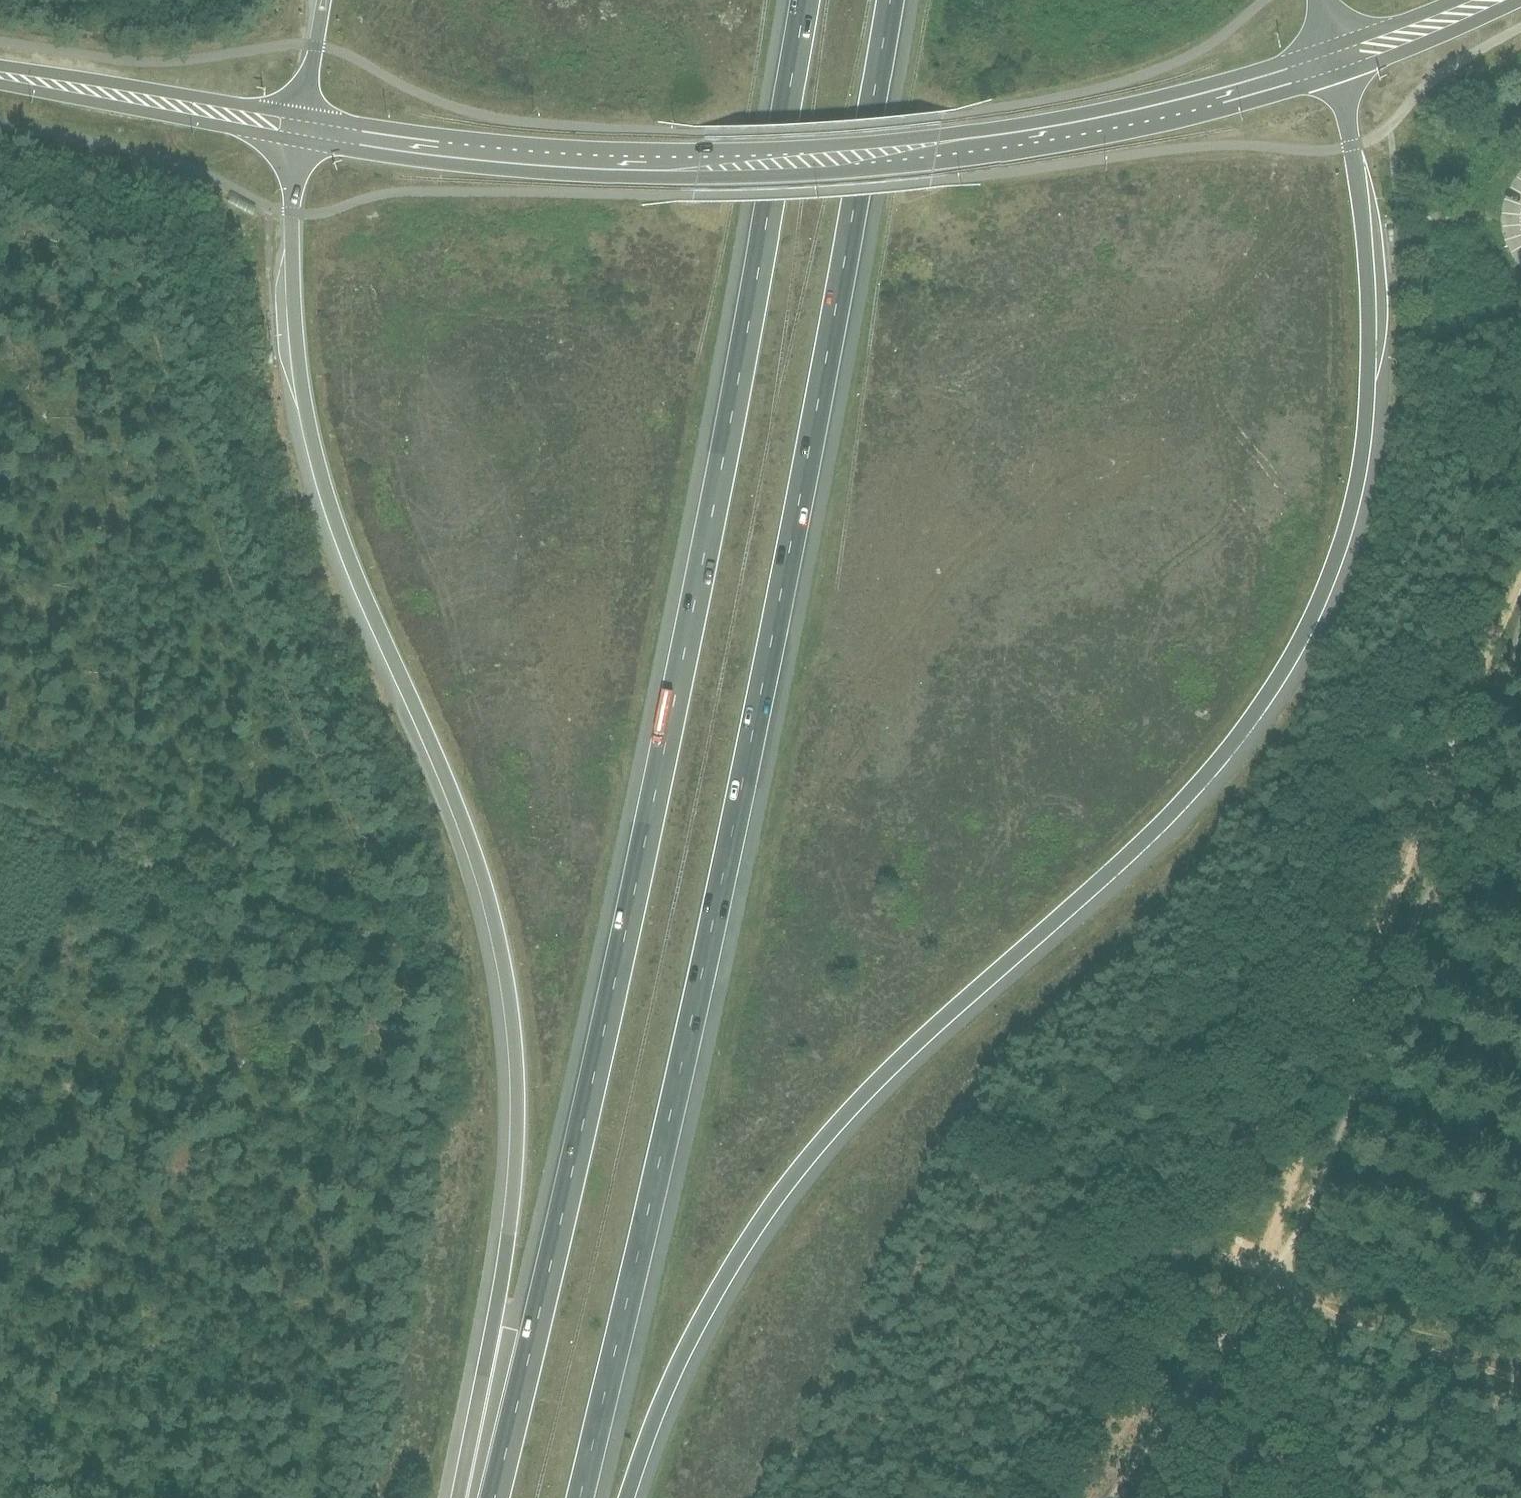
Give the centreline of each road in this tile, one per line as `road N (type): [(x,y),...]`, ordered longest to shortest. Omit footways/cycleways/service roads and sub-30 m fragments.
road 1 (motorway): [(631,1497),(665,1401),(709,1313),(829,1138),(1206,783),(1269,700),(1316,620),(1352,529),(1375,392),(1368,236),(1339,58)]
road 2 (motorway): [(579,1497),(701,974),(890,0)]
road 3 (motorway): [(804,0),(693,609),(494,1497)]
road 4 (motorway): [(300,127),(289,288),(315,466),(488,909),(514,1065),(510,1196),(494,1323),(457,1497)]
road 5 (track): [(1266,1275),(1317,1112),(1520,581)]
road 6 (secondary): [(689,160),(845,158),(1034,134),(1339,58)]
road 7 (secondary): [(689,160),(487,153),(300,127)]
road 8 (tertiary): [(0,73),(300,127)]
road 9 (track): [(1293,1290),(1330,1312),(1520,1378)]
road 10 (track): [(1293,1290),(1305,1497)]
road 11 (secondary): [(1339,58),(1482,0)]
road 12 (motorway): [(323,0),(300,127)]

